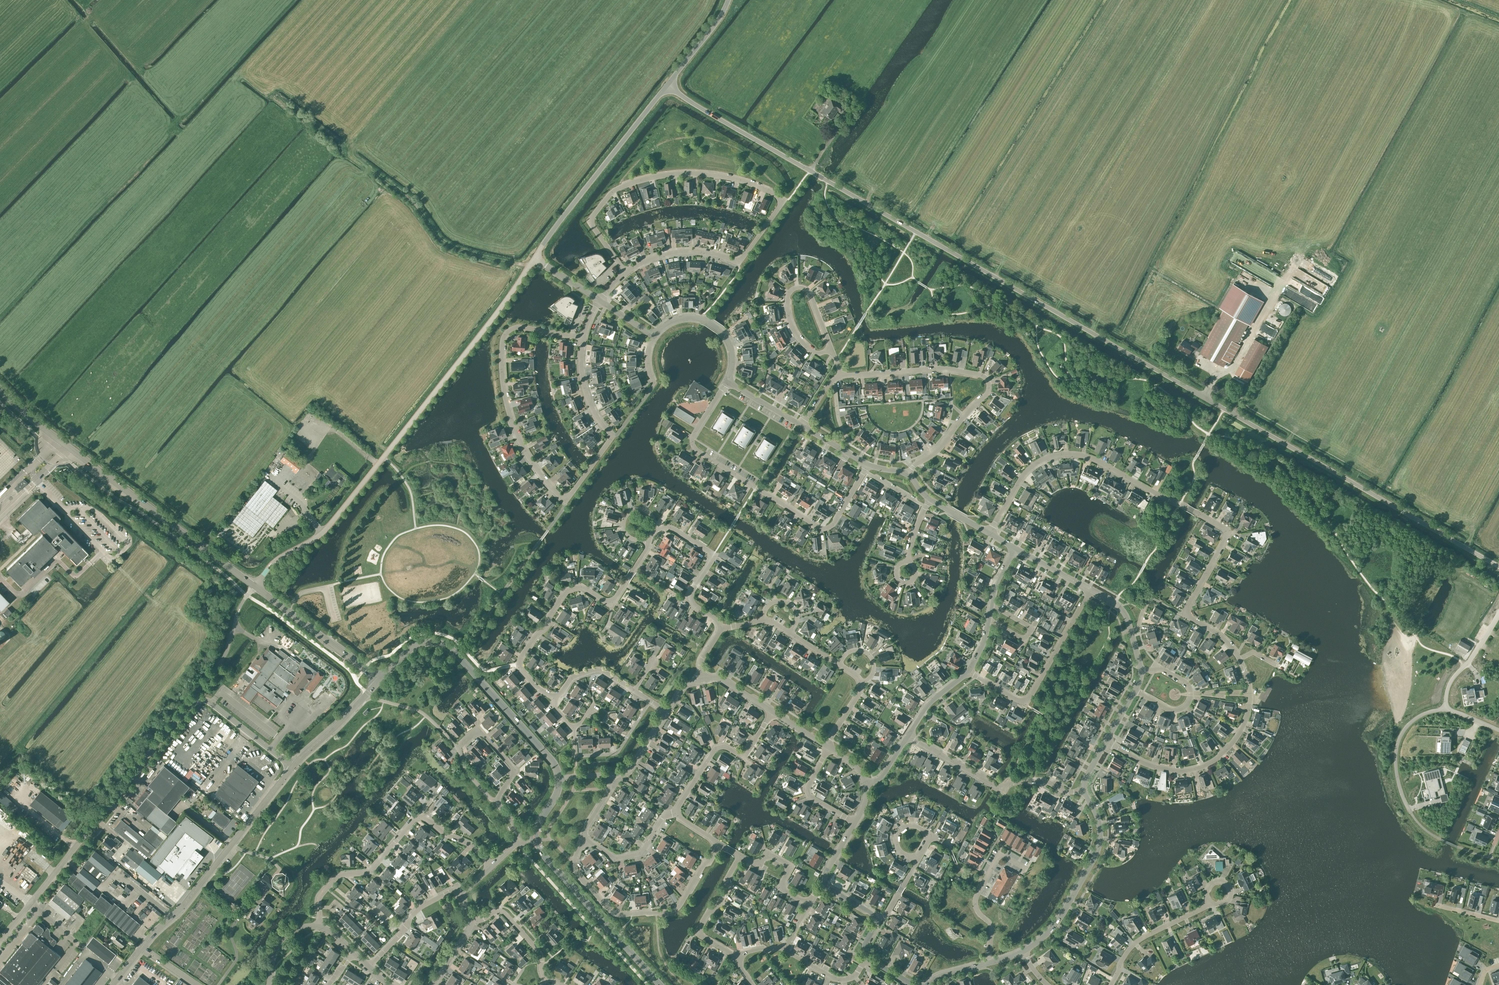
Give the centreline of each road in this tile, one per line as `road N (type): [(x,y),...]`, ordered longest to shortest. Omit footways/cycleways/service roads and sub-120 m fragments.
road 1 (unclassified): [(1498,567),(667,85)]
road 2 (tertiary): [(254,586),(273,562),(326,530),(535,258)]
road 3 (tertiary): [(31,905),(192,701),(208,701),(292,768)]
road 4 (secondary): [(254,586),(0,389)]
road 5 (residential): [(864,471),(827,530),(703,456),(695,432),(727,382)]
road 6 (residential): [(907,474),(984,398),(987,380),(945,368),(841,376)]
road 7 (residential): [(625,272),(592,222),(620,187),(712,175),(780,202)]
road 8 (residential): [(566,500),(531,463),(515,430),(502,342),(516,327),(583,337)]
road 9 (secondary): [(559,779),(554,763),(448,647),(414,646),(380,680)]
road 10 (residential): [(989,533),(1027,470),(1059,455),(1096,460),(1188,507)]
road 11 (residential): [(720,843),(678,908),(622,915),(575,871),(583,835)]
road 12 (secondary): [(141,948),(292,768)]
road 13 (residential): [(556,698),(525,675),(520,657),(566,590),(582,586),(610,604),(631,574)]
road 14 (track): [(529,266),(442,242),(415,205),(346,151)]
road 15 (tertiary): [(535,258),(667,85)]
road 16 (residential): [(1240,659),(1183,616),(1227,535),(1188,507)]
road 17 (residential): [(968,672),(1019,701),(1028,698),(1090,590)]
road 18 (residential): [(1106,742),(1162,769),(1201,767),(1232,744),(1250,695)]
road 19 (residential): [(1084,790),(1029,781),(999,788),(908,735)]
road 20 (secondary): [(661,984),(537,840)]
road 21 (residential): [(1022,951),(1058,920),(1099,844),(1084,790)]
road 22 (residential): [(625,272),(681,252),(738,261),(780,202)]
road 23 (residential): [(566,500),(612,437),(587,394),(583,337)]
road 24 (residential): [(497,803),(466,772),(457,748),(478,730),(514,772),(499,796)]
road 25 (residential): [(321,927),(319,899),(335,879),(371,871),(418,817)]
road 26 (residential): [(673,816),(714,751),(743,756),(772,713)]
road 27 (residential): [(831,349),(810,293),(794,288),(787,300),(793,328),(823,352)]
road 28 (secondary): [(380,680),(254,586)]
road 29 (residential): [(1026,869),(1000,854),(976,897),(992,926),(990,963)]
road 30 (residential): [(1112,984),(1132,946),(1212,904)]
road 31 (residential): [(1410,812),(1397,776),(1399,739),(1416,718),(1445,710)]
road 32 (residential): [(734,956),(699,934),(740,855)]
road 33 (secondary): [(292,768),(380,680)]
road 34 (residential): [(808,905),(779,888),(790,866),(768,854),(761,865),(740,855)]

